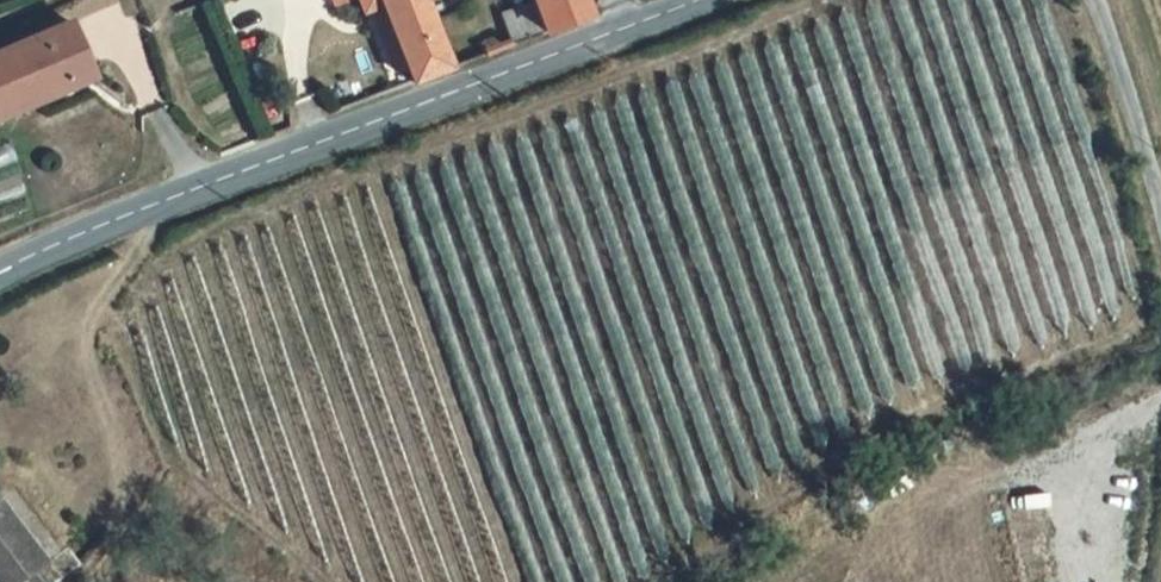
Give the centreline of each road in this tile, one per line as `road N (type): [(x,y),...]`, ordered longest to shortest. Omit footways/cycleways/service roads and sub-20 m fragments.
road 1 (tertiary): [(698,0),(101,224),(0,272)]
road 2 (unclassified): [(1093,0),(1160,205)]

